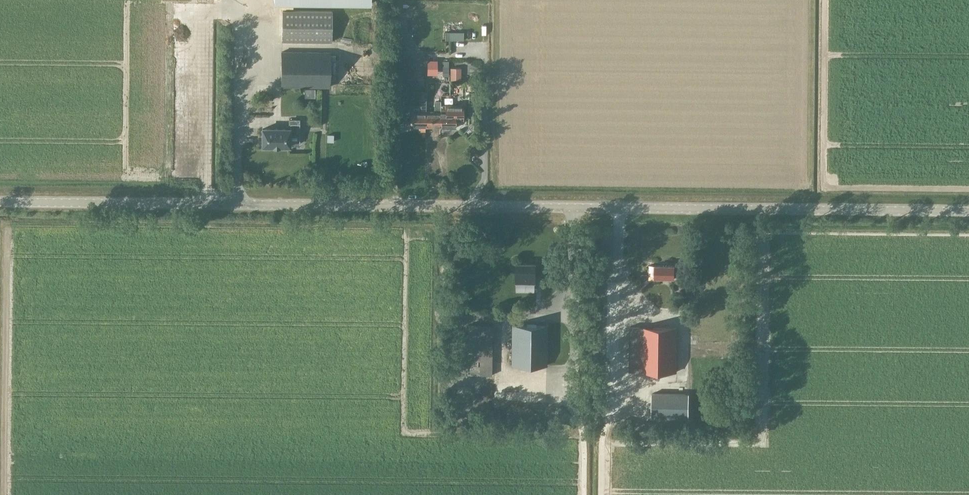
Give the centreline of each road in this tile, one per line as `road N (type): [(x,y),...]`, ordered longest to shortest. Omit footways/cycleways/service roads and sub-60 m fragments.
road 1 (unclassified): [(968,211),(0,202)]

